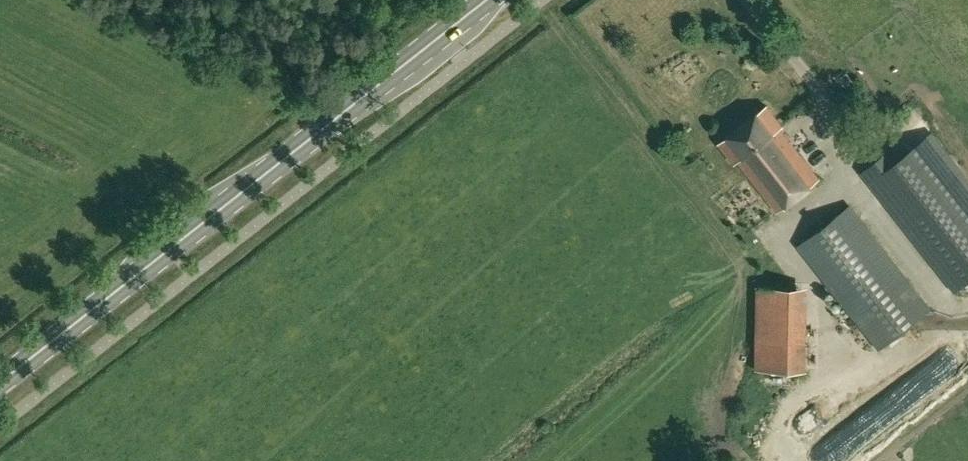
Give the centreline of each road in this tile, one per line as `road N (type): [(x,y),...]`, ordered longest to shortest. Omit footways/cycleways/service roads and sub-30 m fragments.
road 1 (secondary): [(0,382),(488,0)]

